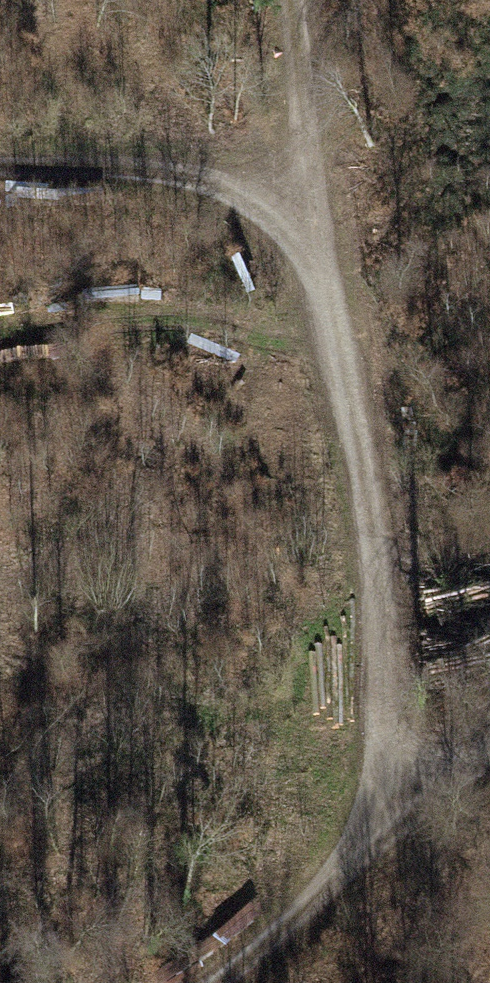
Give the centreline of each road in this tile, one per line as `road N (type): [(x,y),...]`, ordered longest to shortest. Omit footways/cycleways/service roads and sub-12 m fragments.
road 1 (track): [(307,208),(406,805)]
road 2 (track): [(0,165),(307,208),(289,0)]
road 3 (track): [(207,982),(489,734)]

